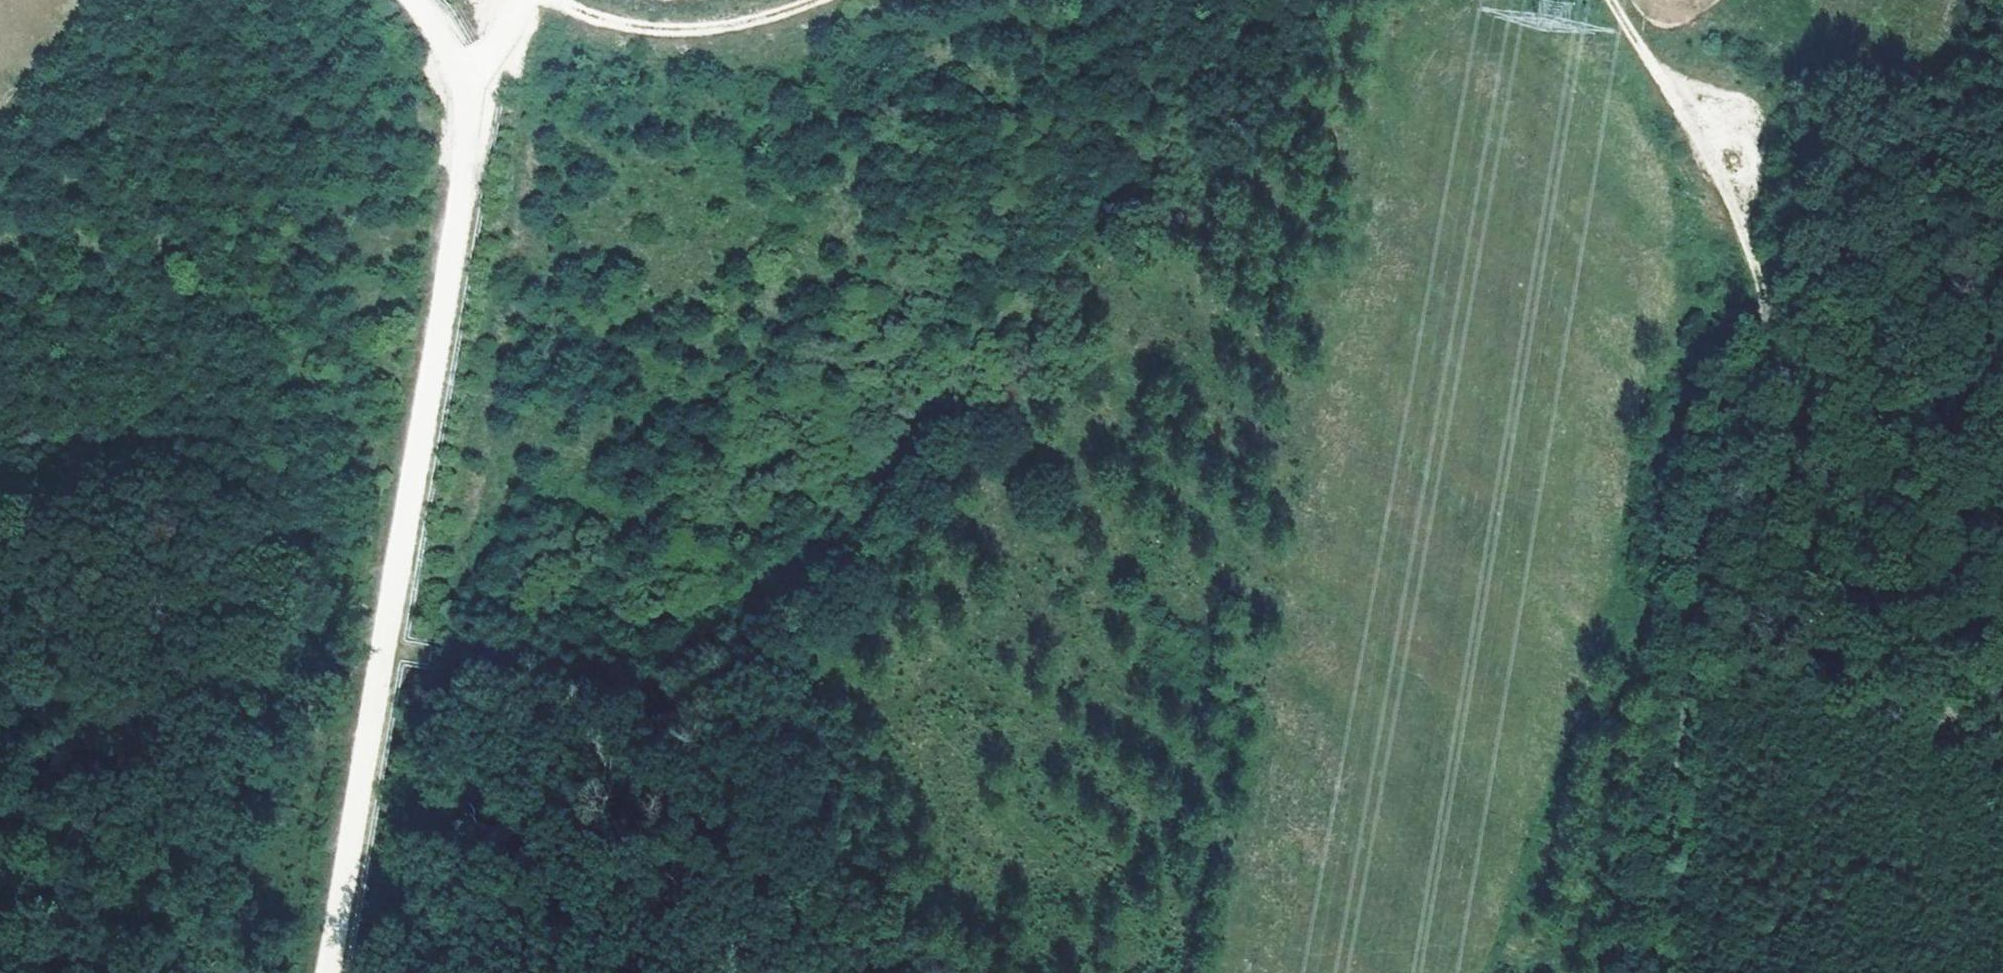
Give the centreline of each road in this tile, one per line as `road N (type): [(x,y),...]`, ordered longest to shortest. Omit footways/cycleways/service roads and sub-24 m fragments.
road 1 (track): [(1614,0),(1670,87),(1739,159),(1762,306),(1759,363),(1702,581),(1654,972)]
road 2 (track): [(337,972),(456,69),(513,0)]

